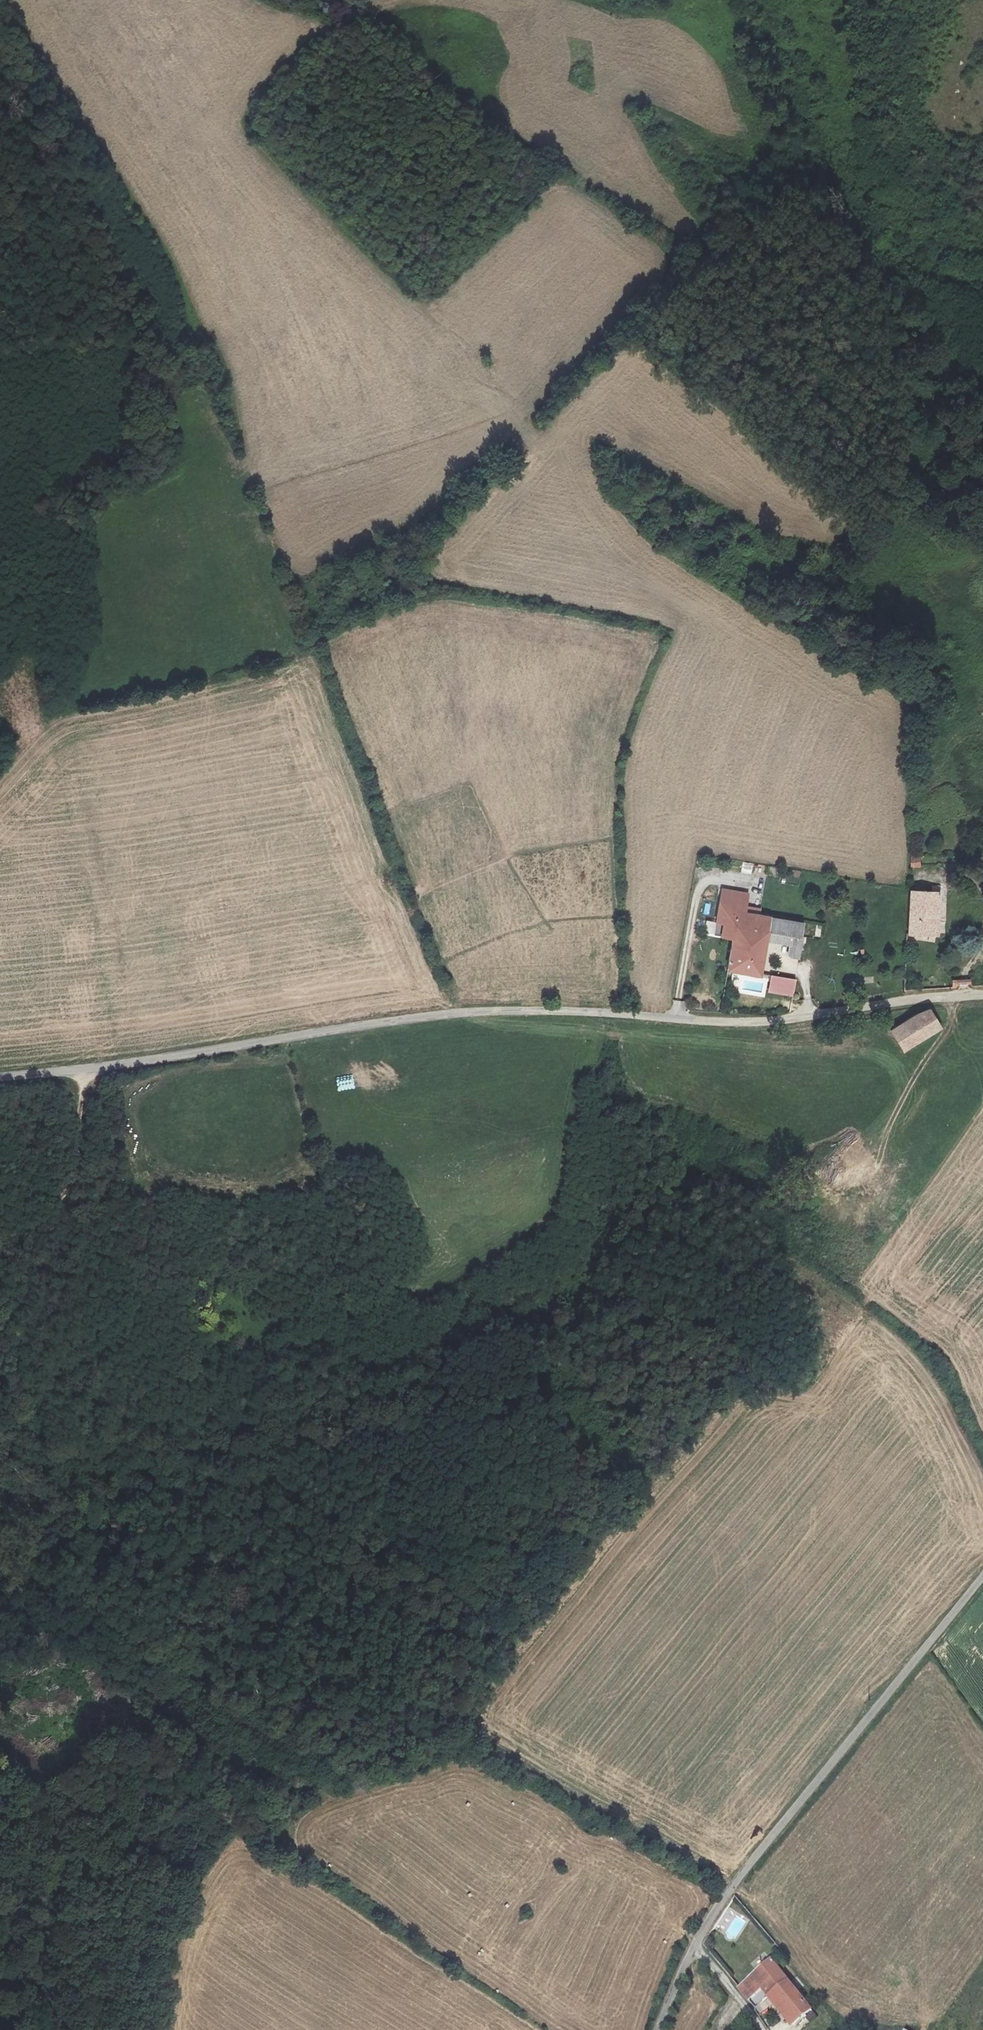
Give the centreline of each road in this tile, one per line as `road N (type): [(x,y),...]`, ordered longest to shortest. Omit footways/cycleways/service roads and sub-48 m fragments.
road 1 (unclassified): [(982,995),(736,1022),(549,1010),(447,1015),(0,1079)]
road 2 (unclassified): [(982,1577),(733,1887),(695,1945),(658,2029)]
road 3 (track): [(0,1258),(69,1187),(85,1069)]
road 4 (track): [(177,349),(156,360),(70,349),(0,363)]

